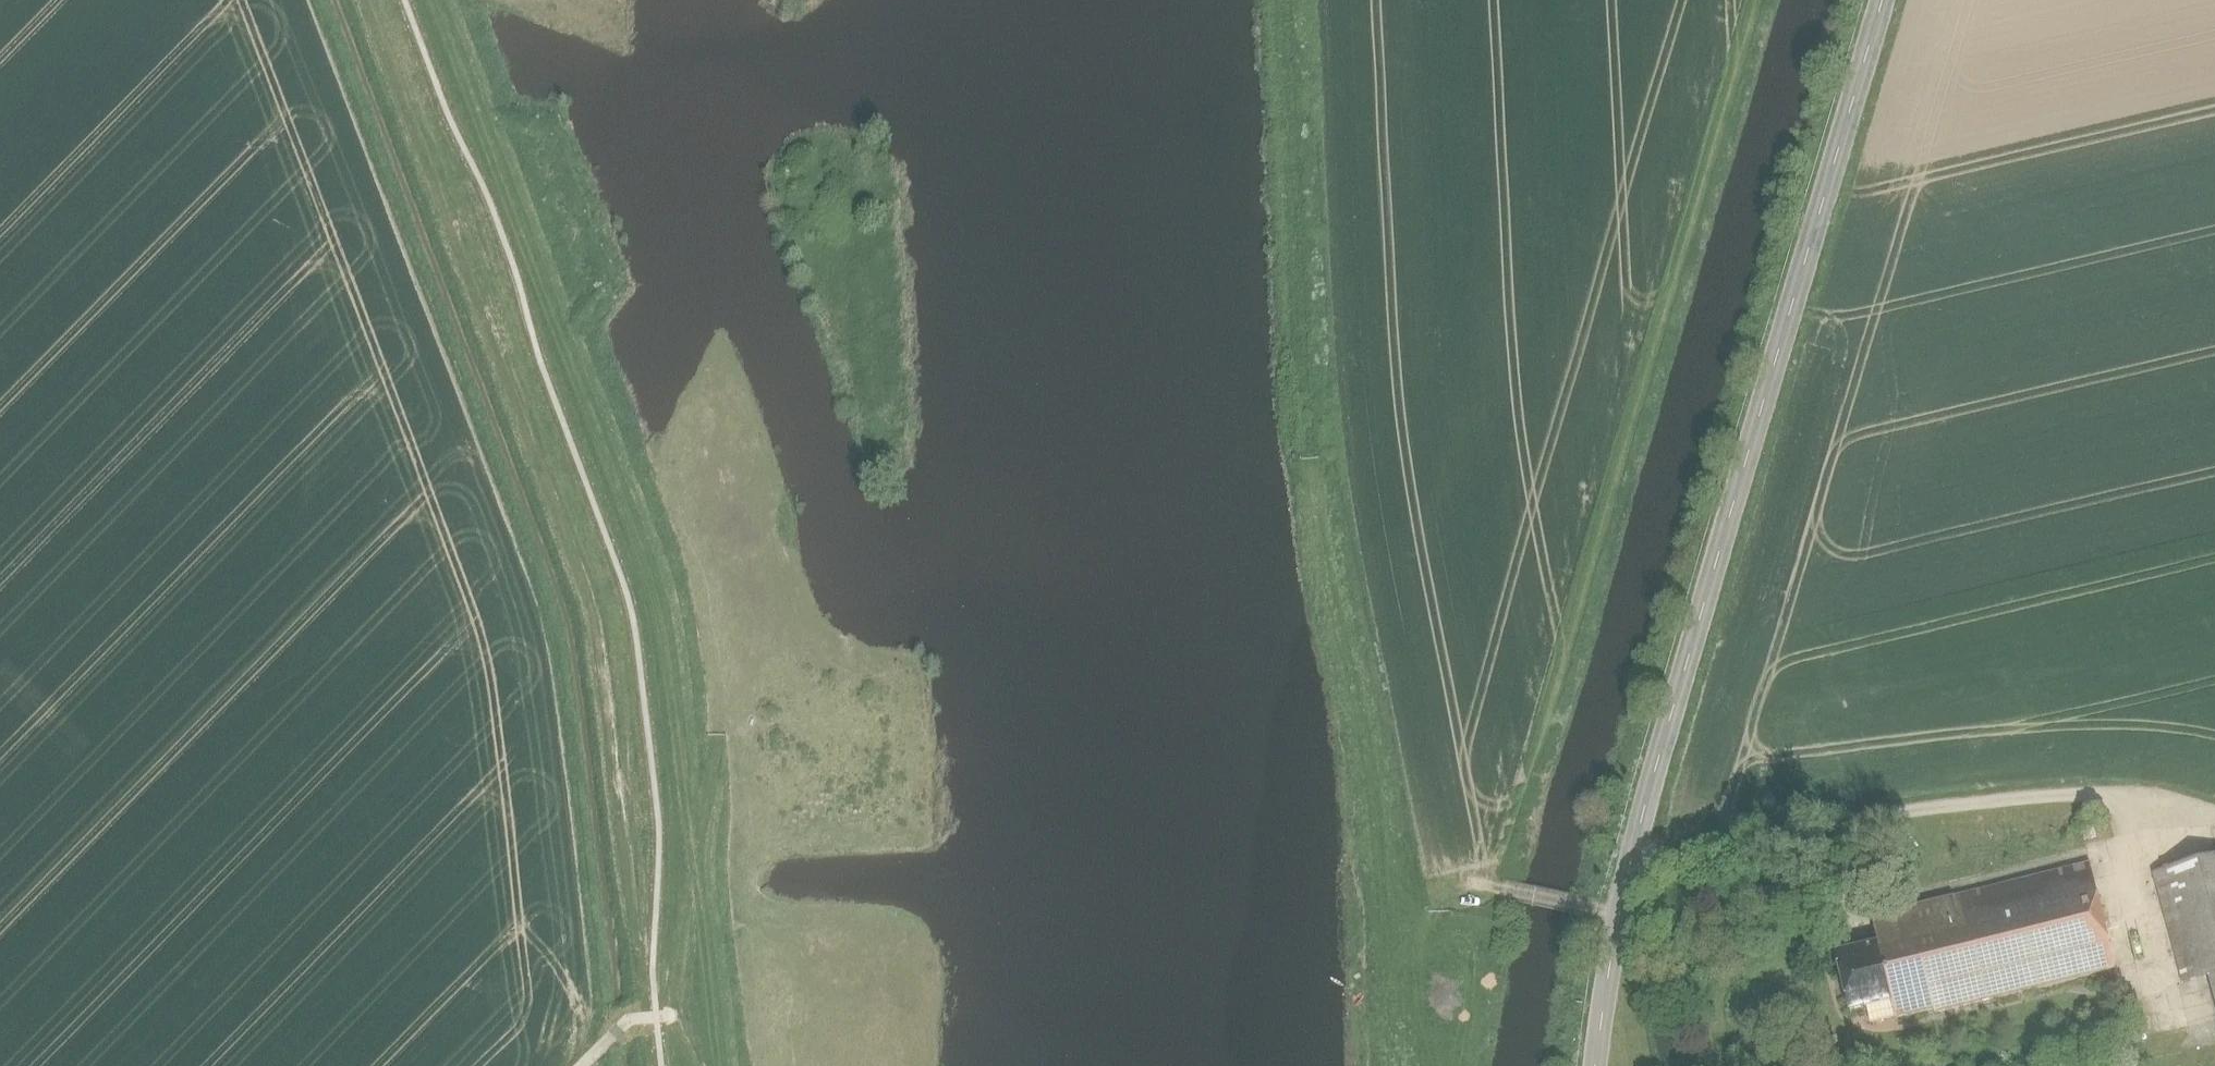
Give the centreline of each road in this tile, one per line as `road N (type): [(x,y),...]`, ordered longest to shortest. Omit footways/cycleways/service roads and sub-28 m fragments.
road 1 (tertiary): [(1882,0),(1628,861),(1597,1065)]
road 2 (track): [(1619,915),(1430,874)]

